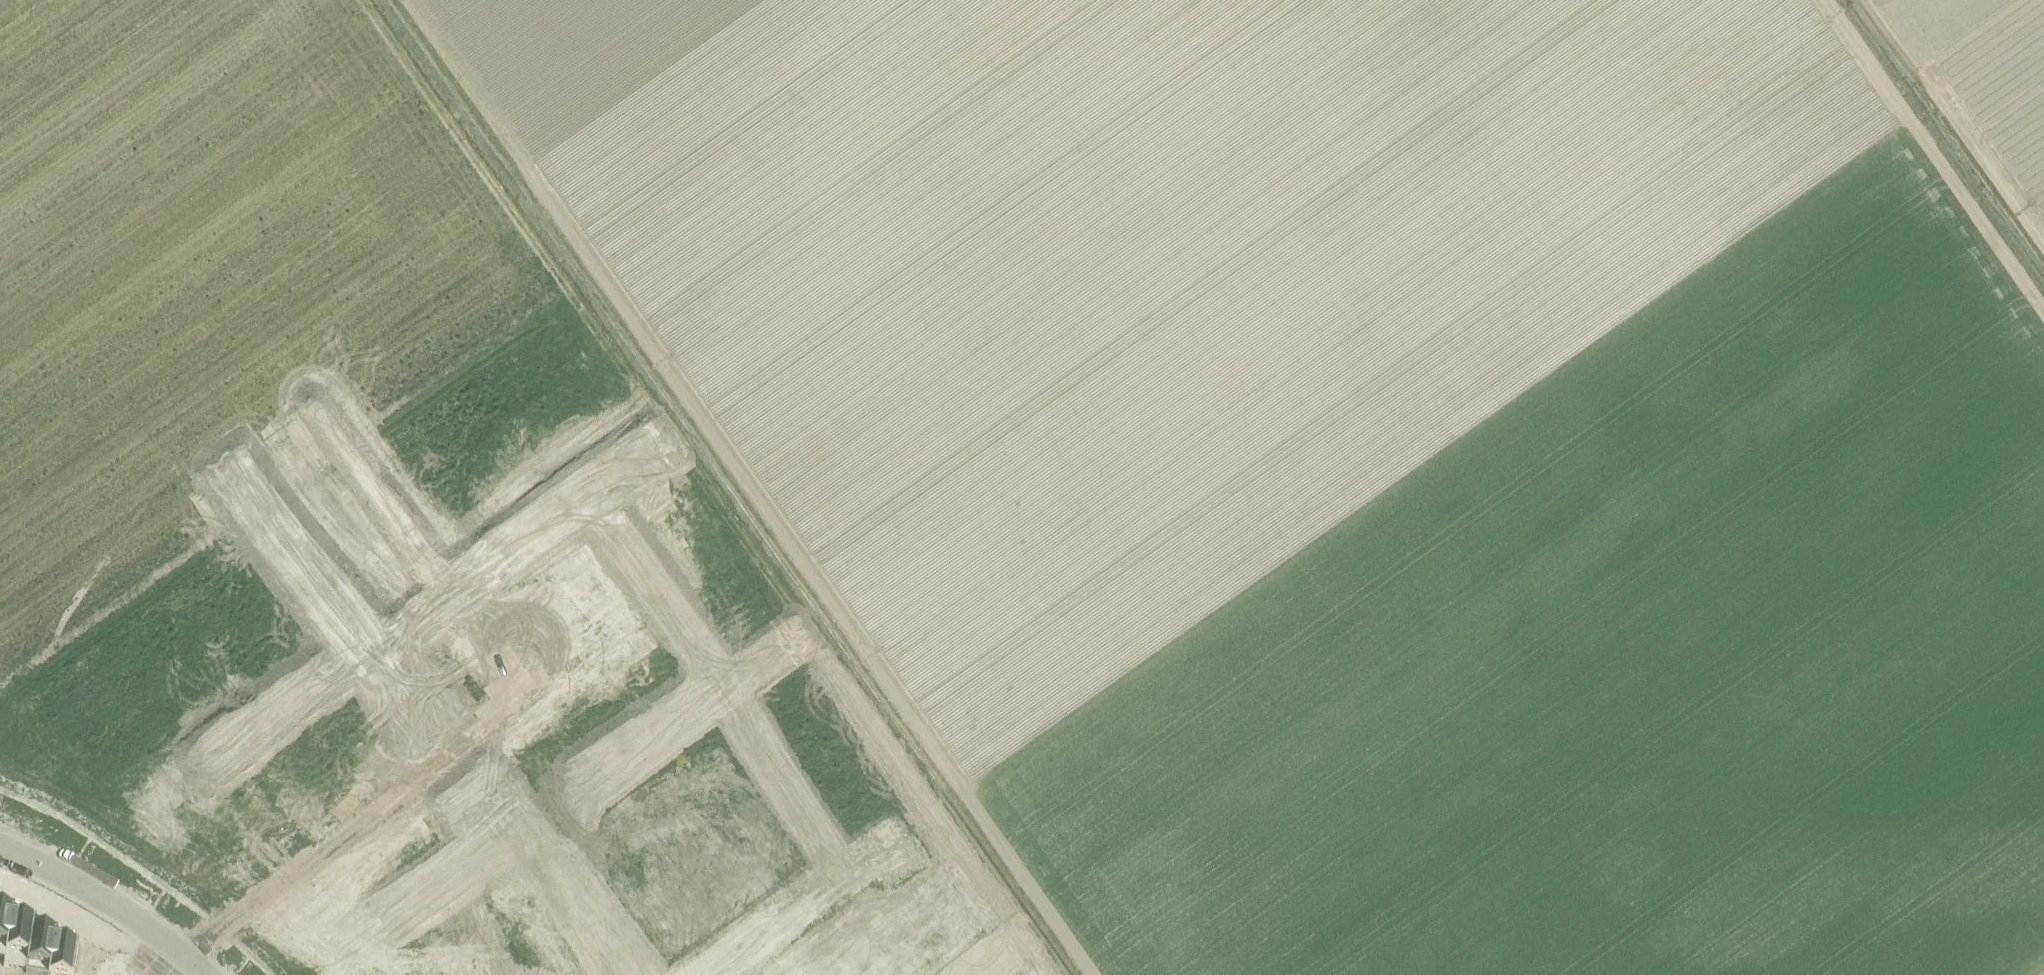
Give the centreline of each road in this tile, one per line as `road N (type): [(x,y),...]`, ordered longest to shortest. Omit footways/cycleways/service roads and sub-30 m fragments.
road 1 (tertiary): [(0,846),(80,886),(209,974)]

